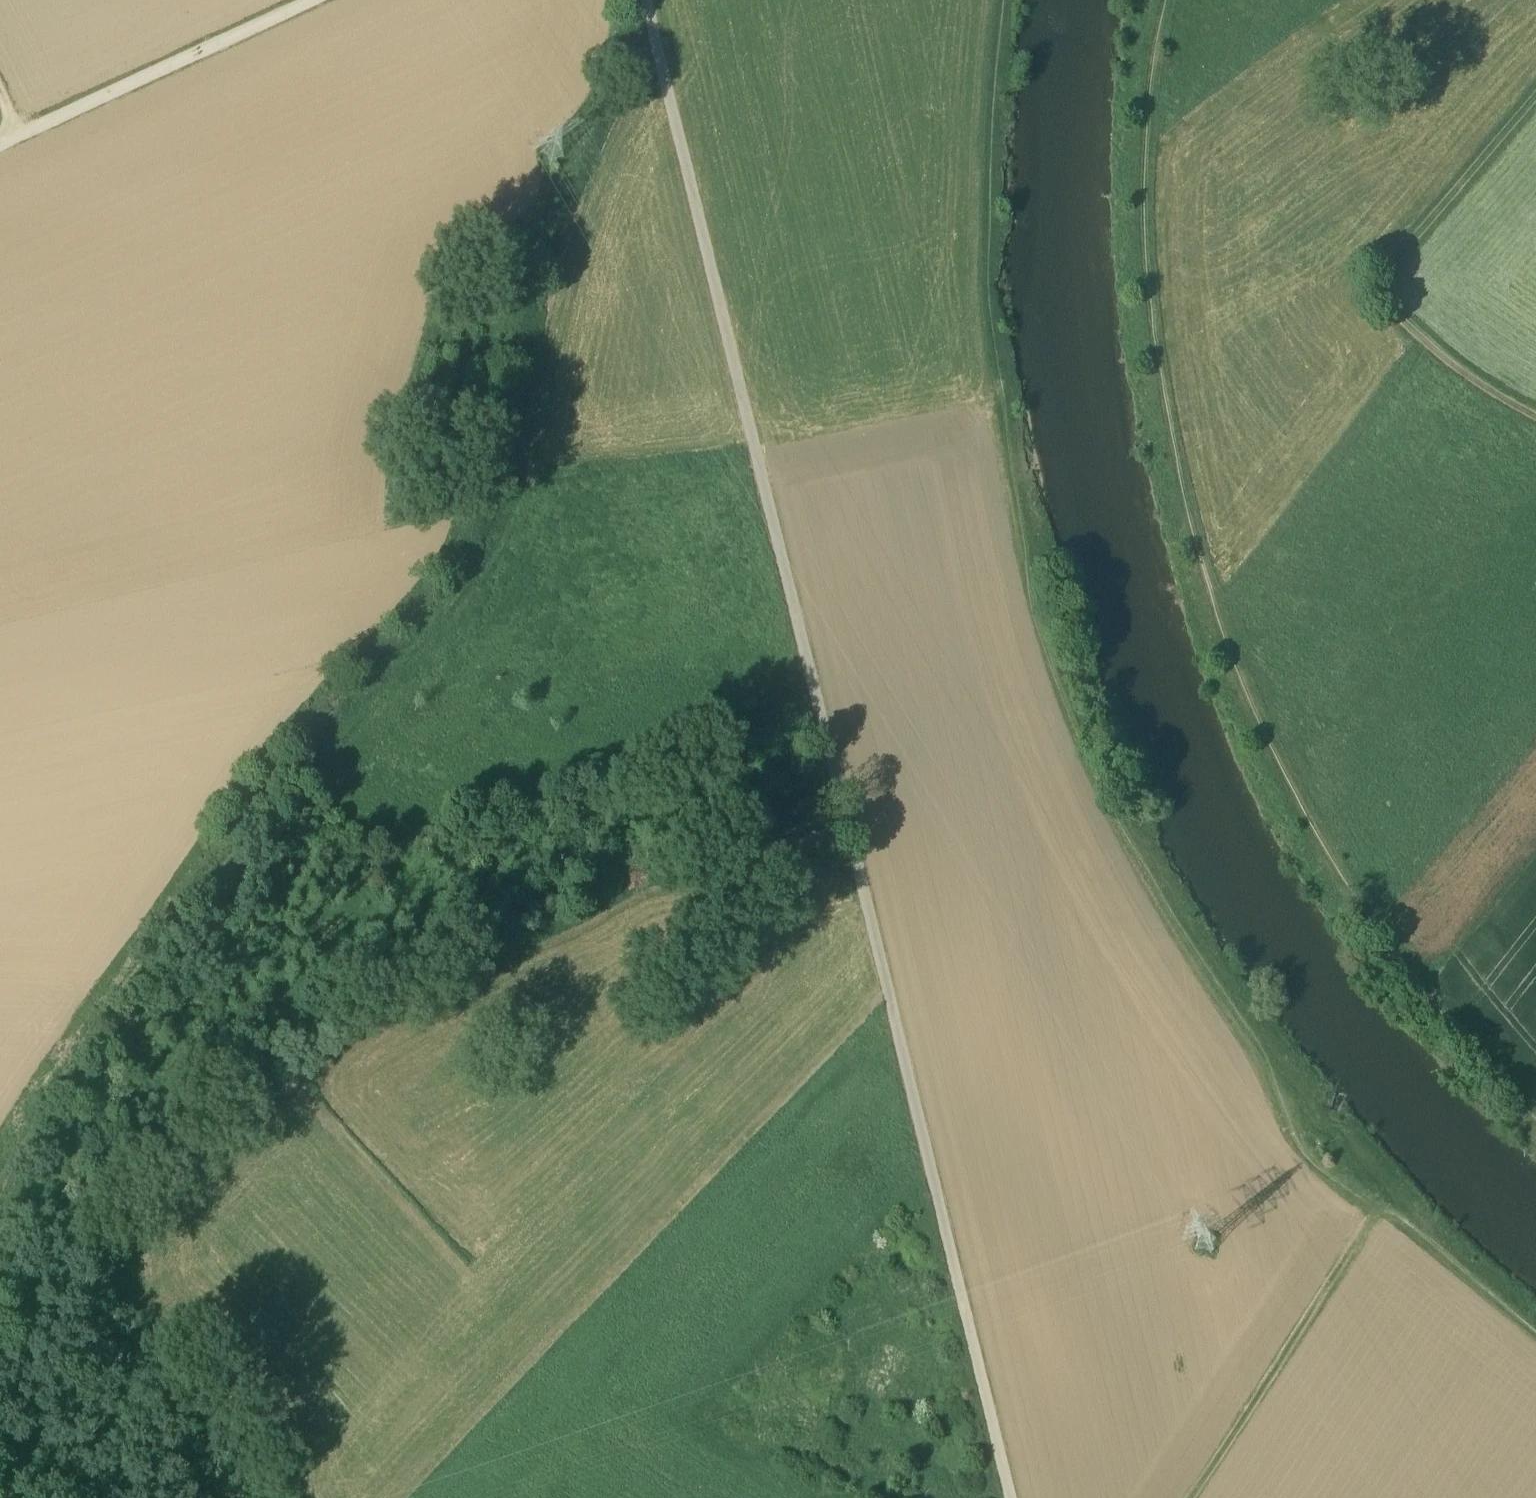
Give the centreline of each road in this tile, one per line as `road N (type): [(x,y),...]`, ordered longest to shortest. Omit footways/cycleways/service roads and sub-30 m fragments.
road 1 (track): [(653,0),(825,681),(1017,1497)]
road 2 (track): [(1535,111),(1402,270),(1396,291),(1412,326),(1535,414)]
road 3 (track): [(0,152),(329,0)]
road 4 (track): [(1216,1497),(1403,1220)]

